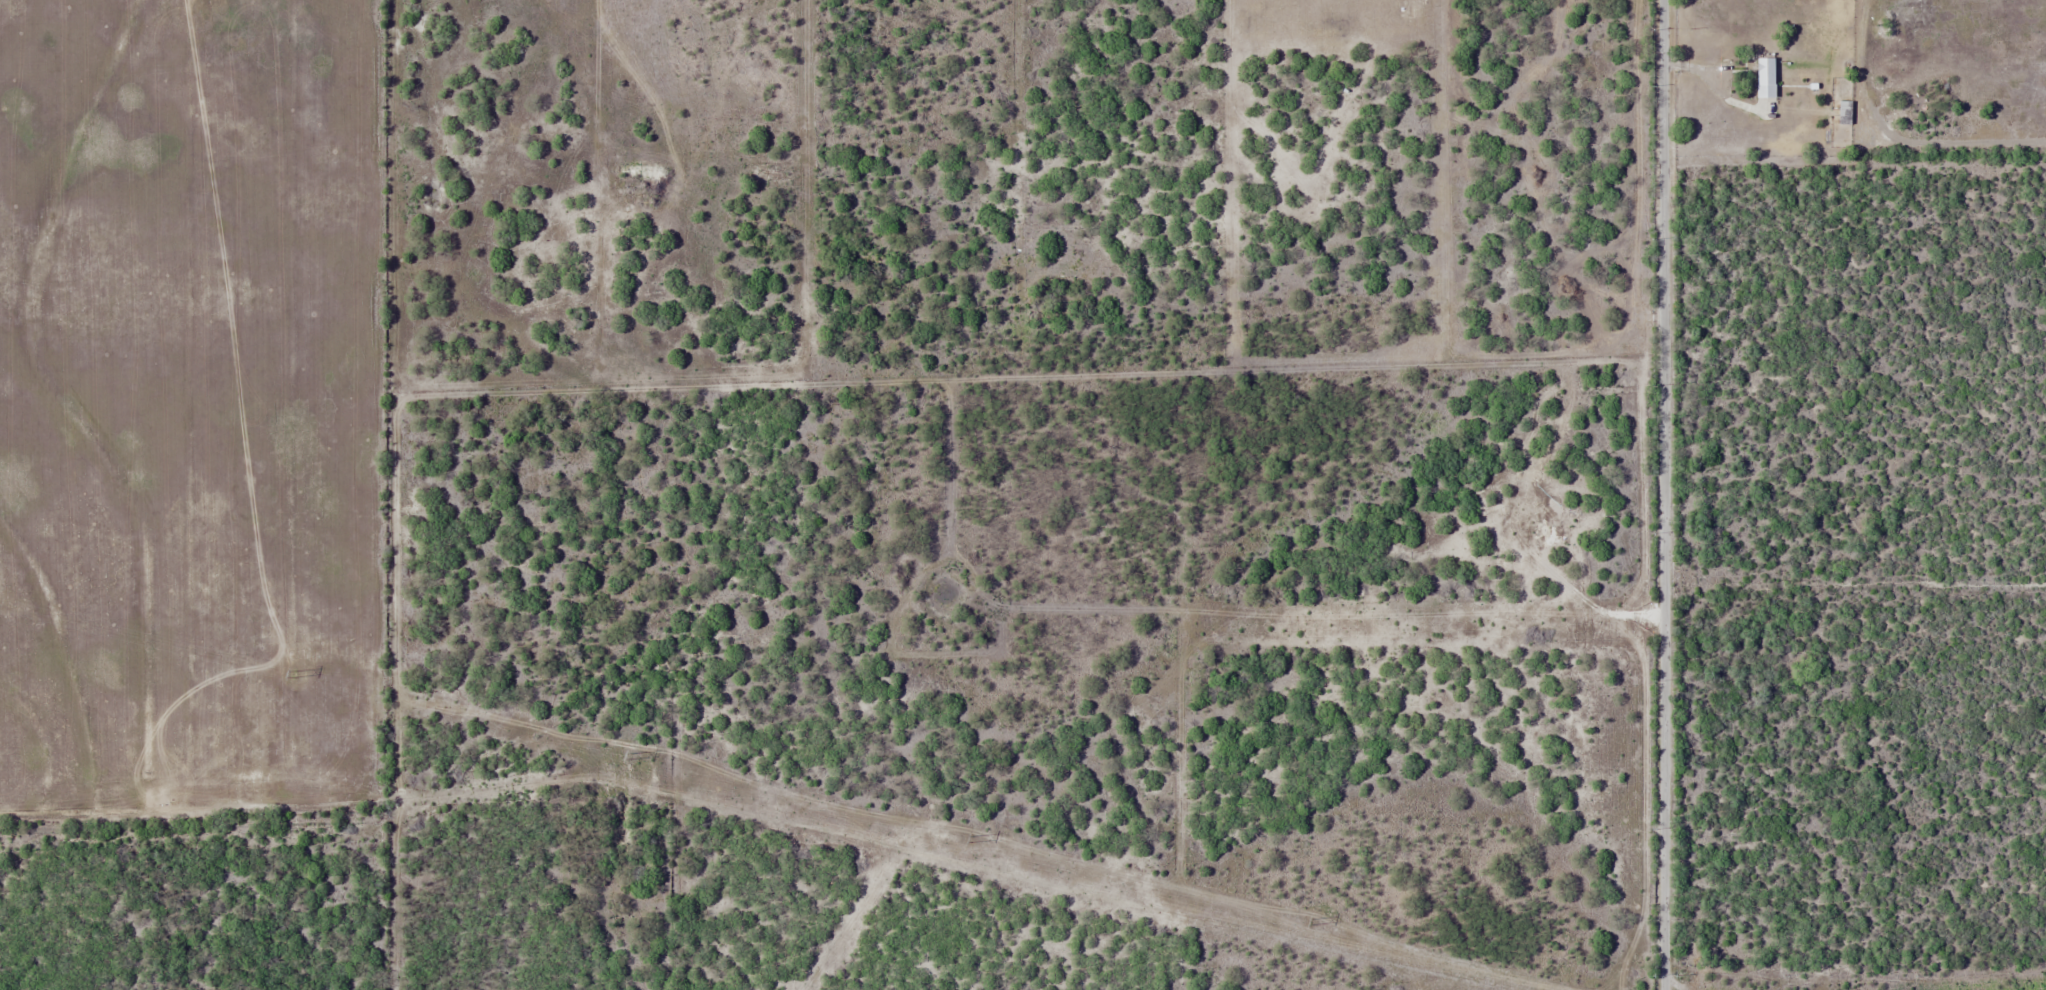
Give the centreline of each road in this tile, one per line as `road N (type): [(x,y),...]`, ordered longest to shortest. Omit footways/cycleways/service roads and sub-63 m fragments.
road 1 (residential): [(1667,989),(1665,0)]

